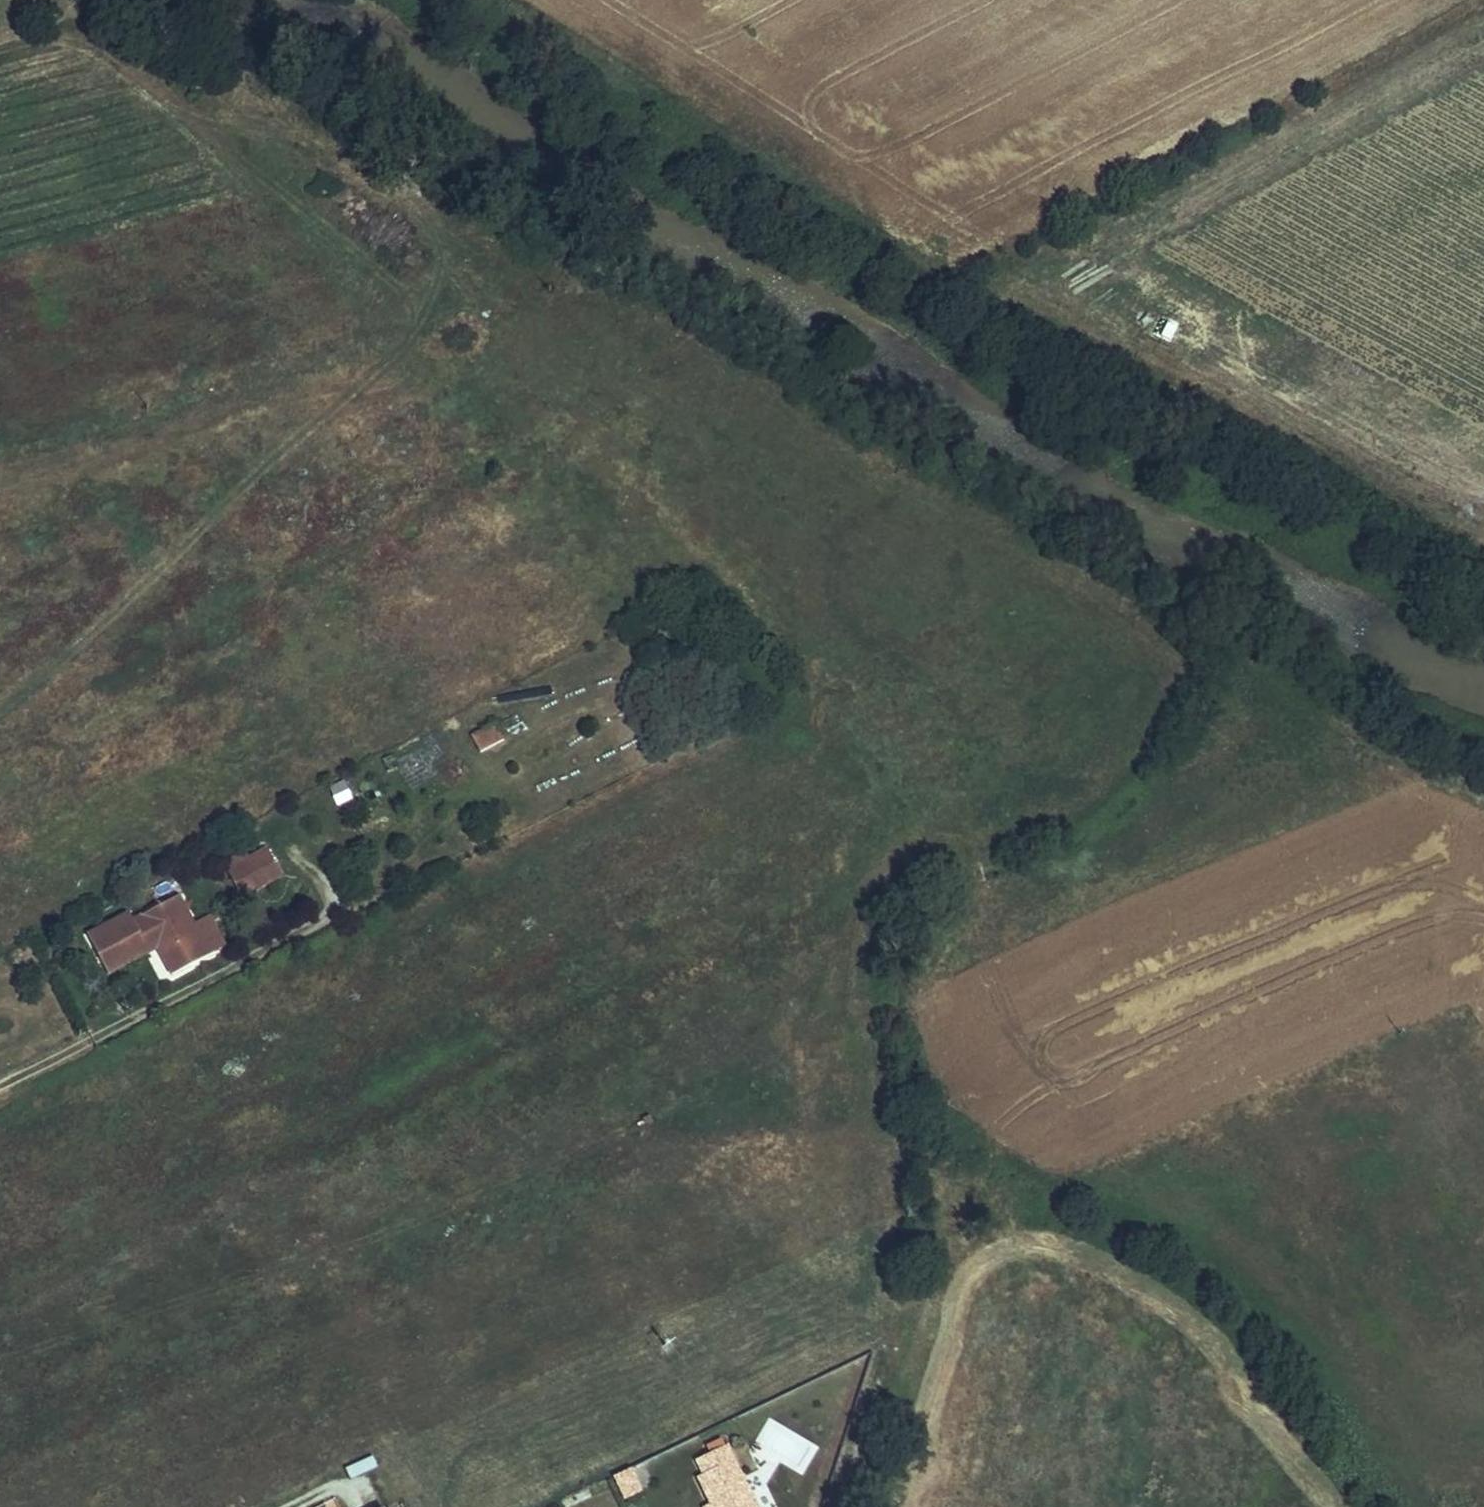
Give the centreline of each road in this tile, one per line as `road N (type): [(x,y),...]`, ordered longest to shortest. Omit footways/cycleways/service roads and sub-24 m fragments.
road 1 (track): [(848,1506),(883,1380),(963,1185)]

